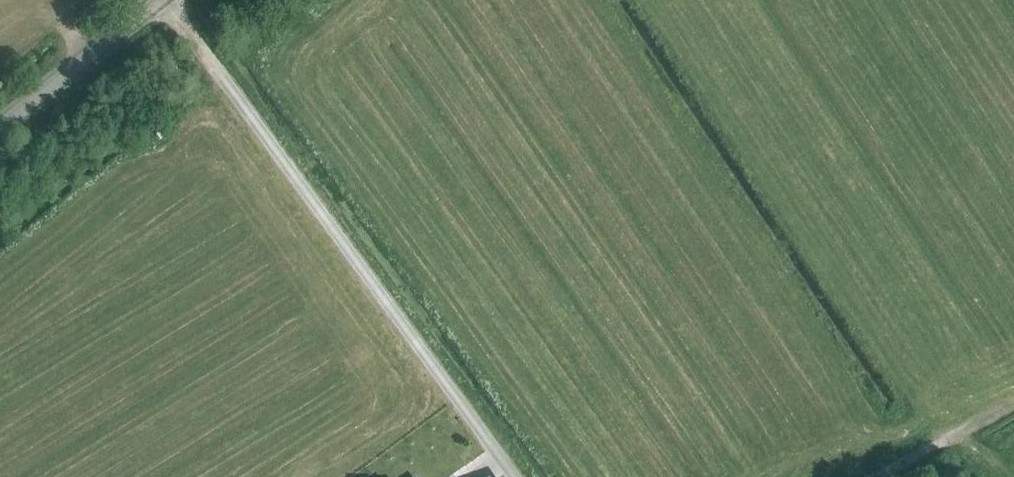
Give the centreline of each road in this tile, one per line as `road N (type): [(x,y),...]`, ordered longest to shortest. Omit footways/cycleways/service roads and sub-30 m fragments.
road 1 (secondary): [(0,124),(159,0)]

